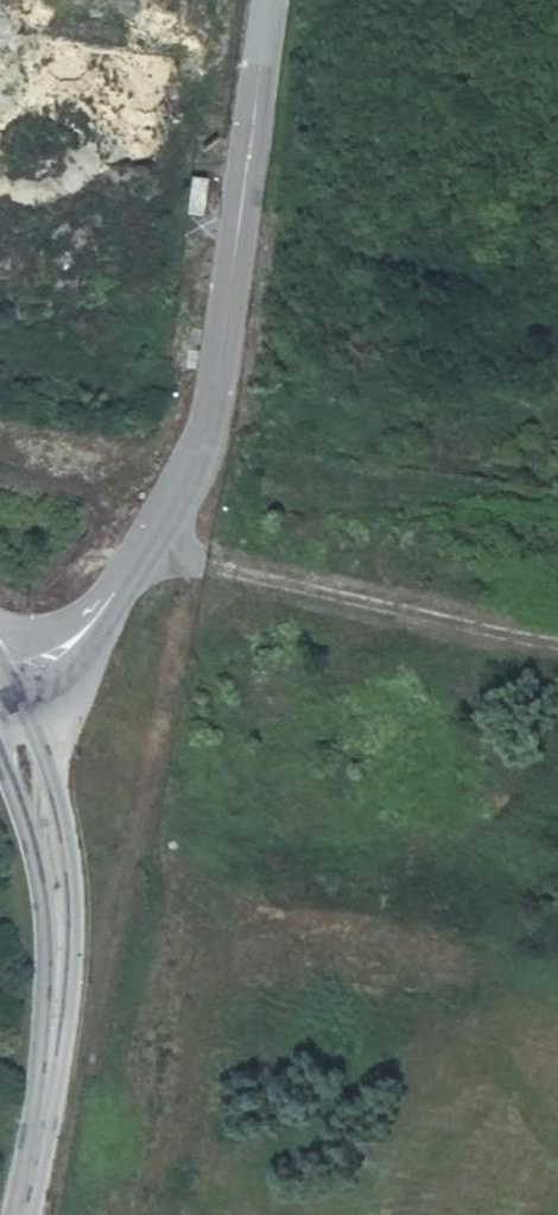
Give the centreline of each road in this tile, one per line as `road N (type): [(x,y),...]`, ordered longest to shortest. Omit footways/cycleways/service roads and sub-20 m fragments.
road 1 (unclassified): [(0,684),(77,622),(192,478),(264,0)]
road 2 (tertiary): [(23,1214),(55,1078),(54,908),(29,799),(0,732)]
road 3 (track): [(135,550),(557,643)]

